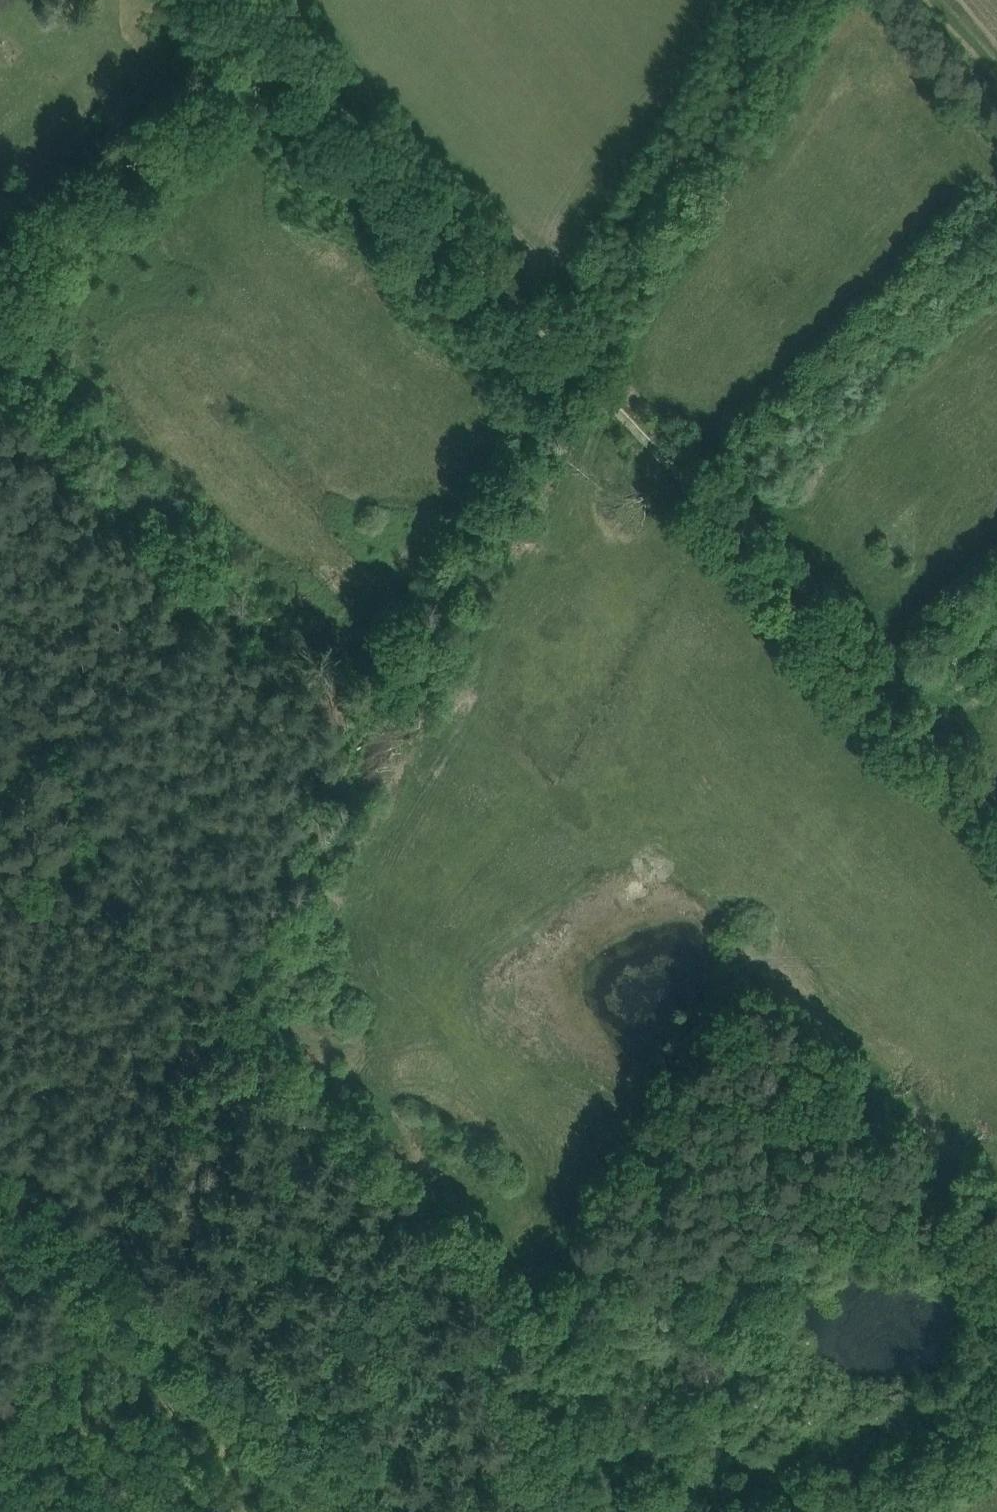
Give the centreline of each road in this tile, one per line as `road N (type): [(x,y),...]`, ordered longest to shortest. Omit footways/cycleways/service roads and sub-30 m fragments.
road 1 (track): [(239,0),(996,824)]
road 2 (track): [(0,1184),(354,1511)]

